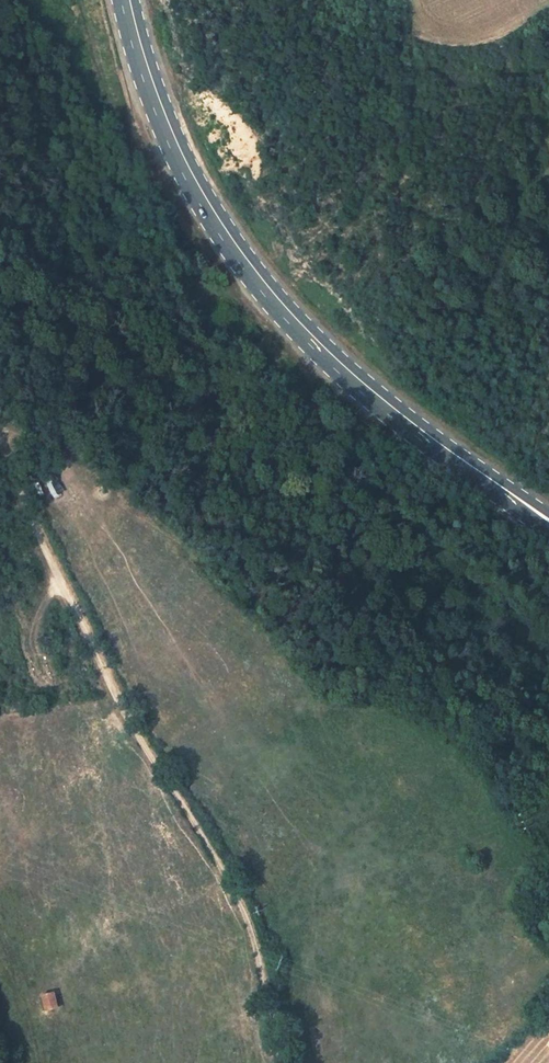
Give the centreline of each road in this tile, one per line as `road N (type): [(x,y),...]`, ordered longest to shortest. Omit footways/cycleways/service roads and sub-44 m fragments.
road 1 (track): [(295,1062),(253,922),(151,758),(0,446)]
road 2 (primary): [(437,440),(348,373),(223,225),(177,133),(133,0)]
road 3 (primary): [(437,440),(548,527)]
road 4 (primary): [(548,519),(437,440)]

